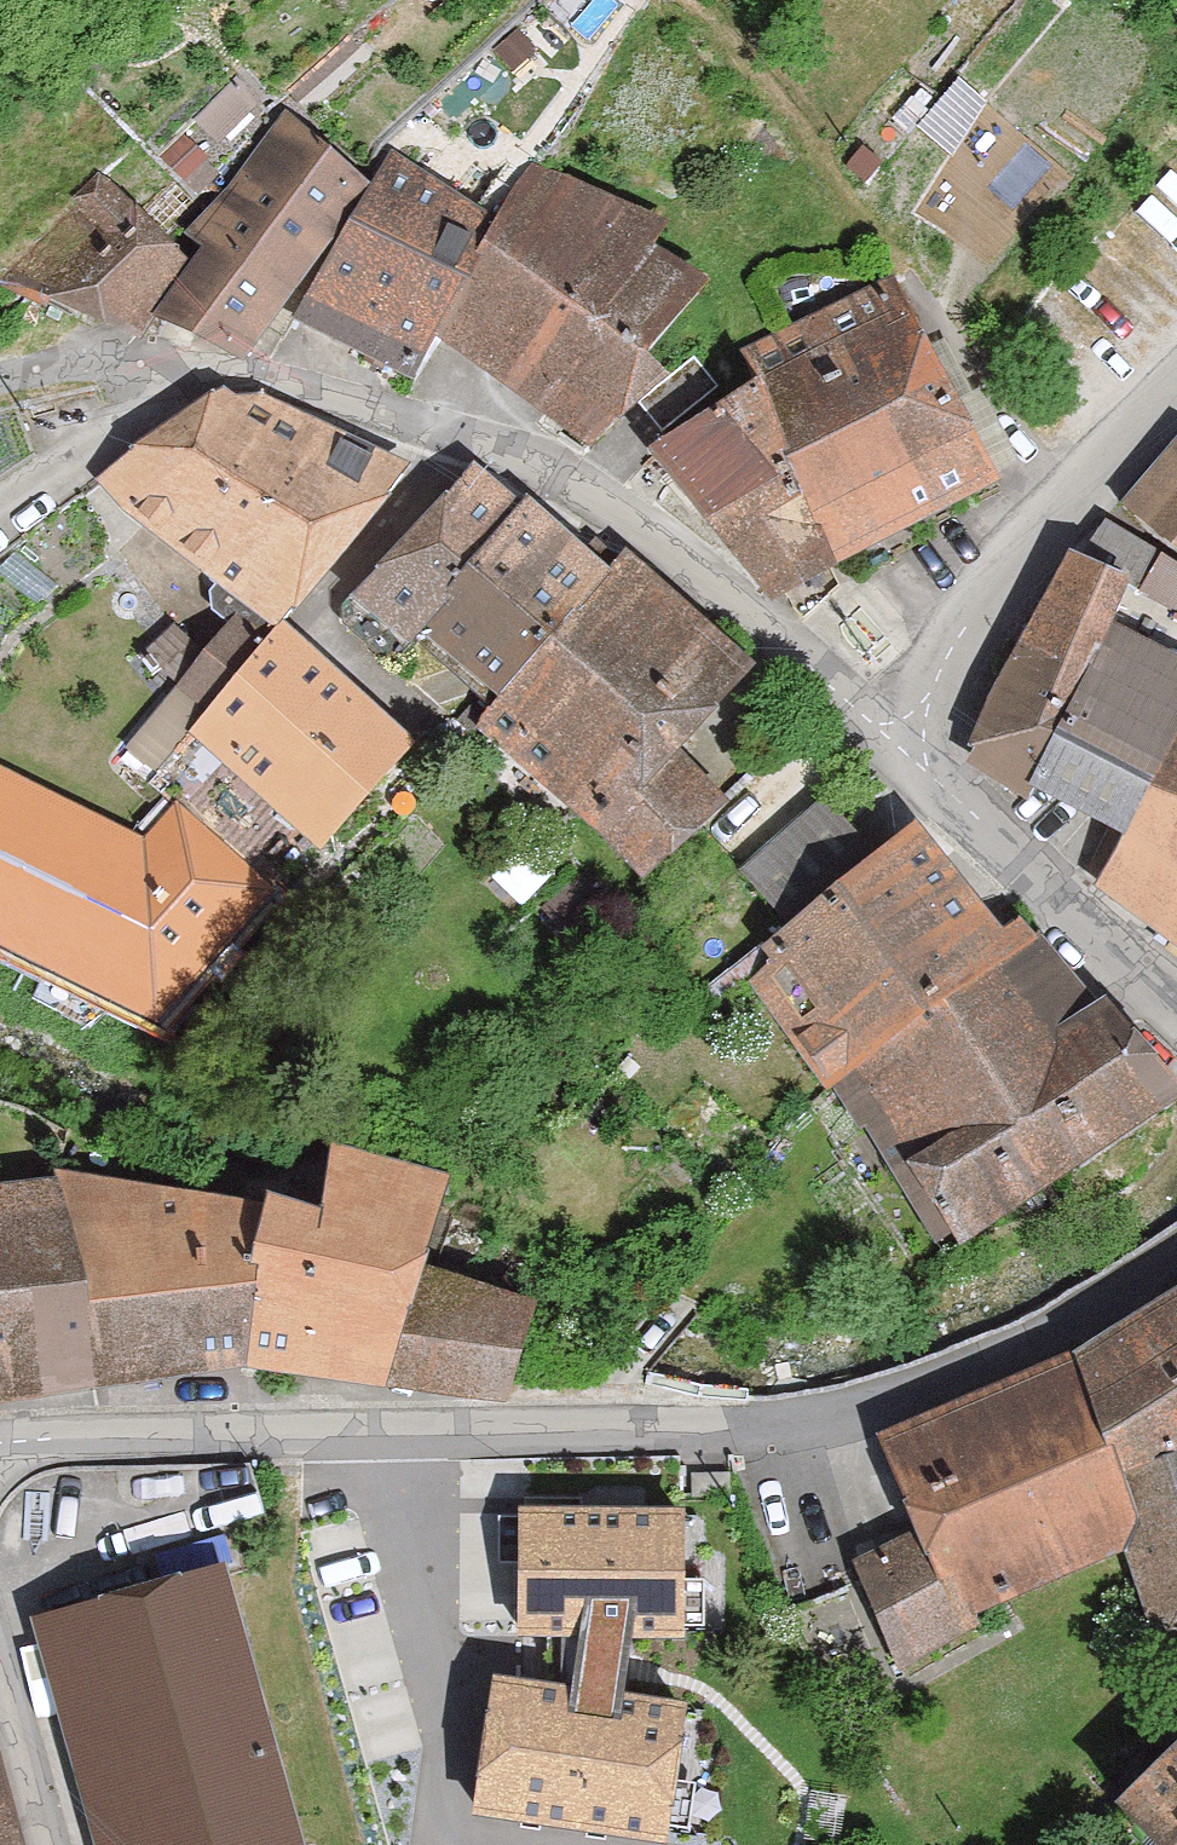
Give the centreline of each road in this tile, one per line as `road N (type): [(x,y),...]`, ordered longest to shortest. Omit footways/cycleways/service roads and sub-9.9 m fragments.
road 1 (residential): [(1176,1253),(903,1400),(826,1421),(777,1429),(0,1441)]
road 2 (residential): [(151,405),(206,384),(272,384),(512,451),(603,497),(867,720)]
road 3 (tertiary): [(1176,396),(992,588),(934,687)]
road 4 (unclassified): [(930,776),(986,849),(1086,944),(1176,1005)]
road 5 (residential): [(54,1844),(0,1665)]
road 6 (residential): [(151,405),(0,510)]
road 7 (residential): [(0,379),(91,365),(125,374),(151,405)]

